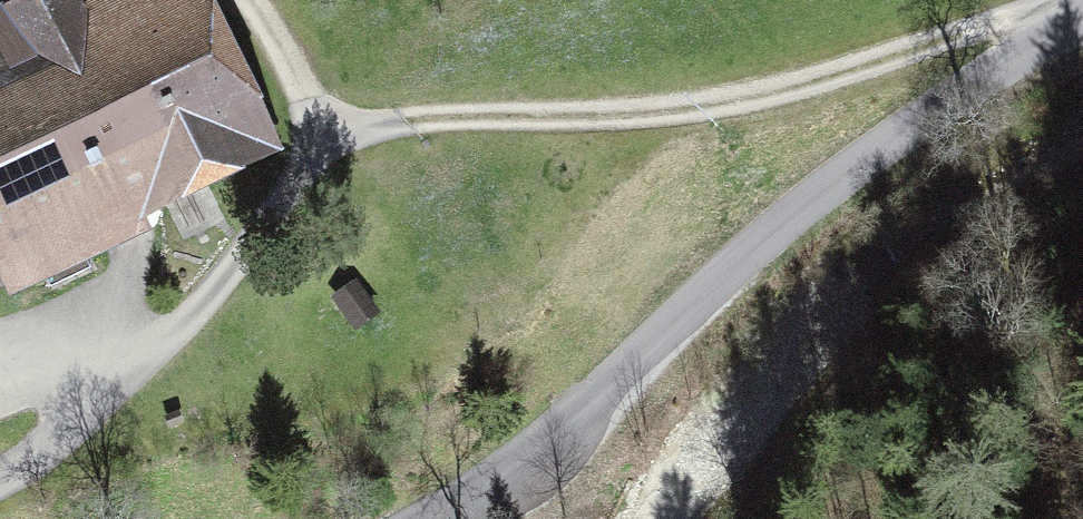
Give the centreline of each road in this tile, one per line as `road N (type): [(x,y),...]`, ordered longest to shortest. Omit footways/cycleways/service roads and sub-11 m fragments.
road 1 (track): [(0,474),(92,406),(256,243),(329,141),(383,123),(599,117),(757,97),(1082,9)]
road 2 (unclassified): [(422,518),(543,453),(705,290),(909,125),(1082,14)]
road 3 (track): [(329,141),(191,0)]

